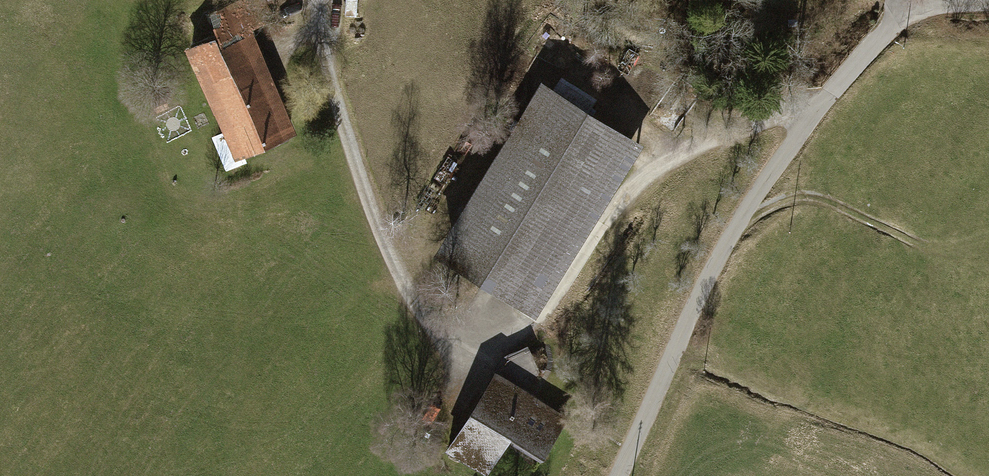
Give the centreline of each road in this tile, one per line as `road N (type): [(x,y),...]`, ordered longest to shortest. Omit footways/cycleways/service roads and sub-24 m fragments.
road 1 (track): [(319,0),(316,45),(345,137),(415,320),(447,342),(539,322),(630,192),(682,153),(781,111),(804,113)]
road 2 (track): [(614,475),(736,223),(804,113),(899,9),(988,4)]
road 3 (track): [(928,248),(811,196),(781,198),(736,223)]

